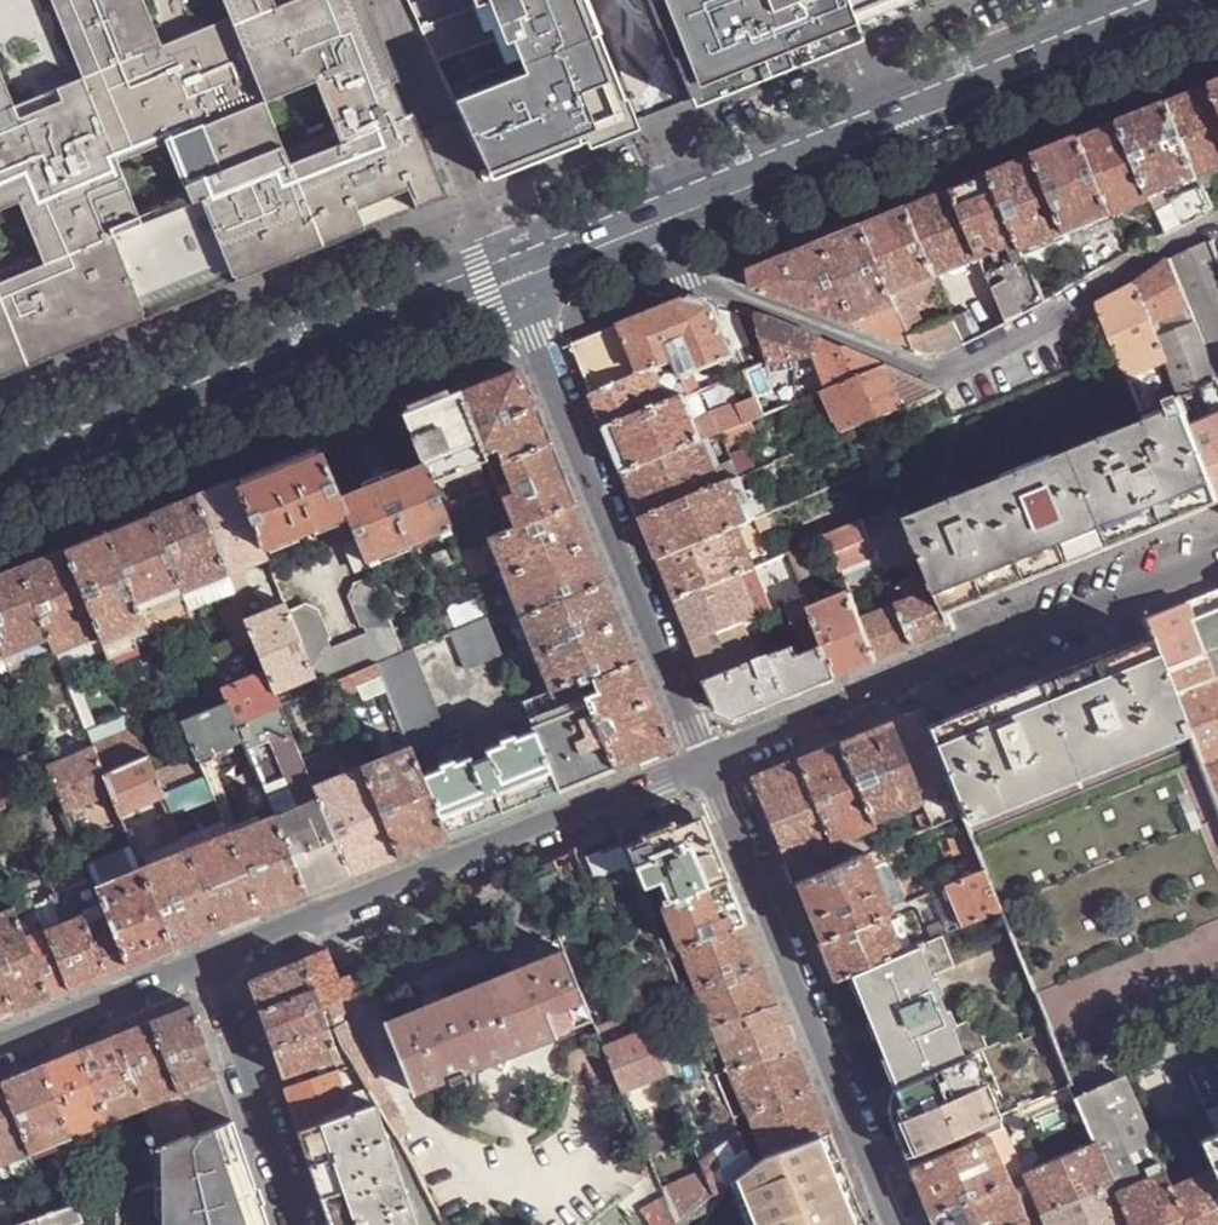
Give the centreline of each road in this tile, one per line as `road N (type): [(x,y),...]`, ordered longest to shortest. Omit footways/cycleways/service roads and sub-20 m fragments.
road 1 (secondary): [(1193,0),(589,242)]
road 2 (residential): [(671,273),(942,376),(1217,226)]
road 3 (secondary): [(508,274),(0,478)]
road 4 (residential): [(711,762),(1217,555)]
road 5 (residential): [(209,965),(711,762)]
road 6 (residential): [(508,274),(711,762)]
road 7 (residential): [(711,762),(904,1224)]
road 8 (residential): [(297,1224),(209,965)]
road 9 (residential): [(0,1046),(209,965)]

